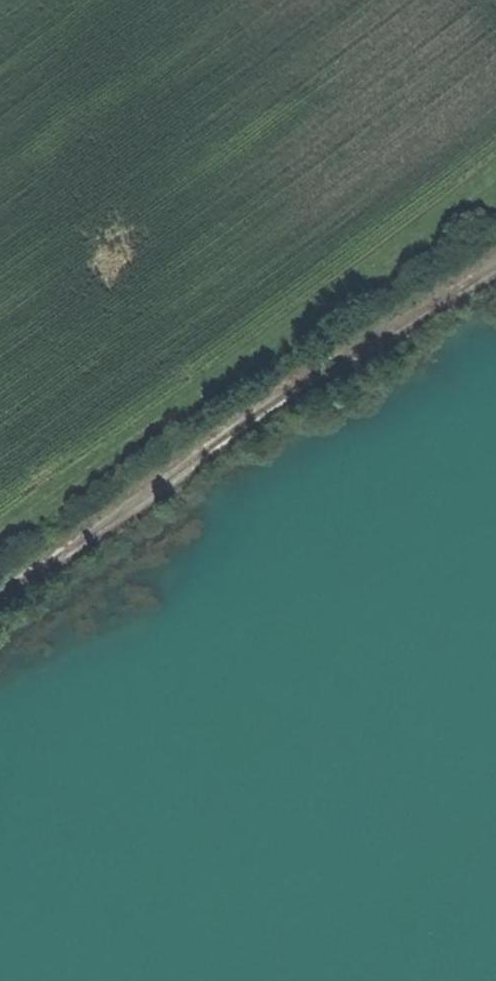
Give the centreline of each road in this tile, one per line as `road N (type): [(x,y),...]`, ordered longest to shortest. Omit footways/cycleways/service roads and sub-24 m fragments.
road 1 (track): [(0,596),(495,257)]

